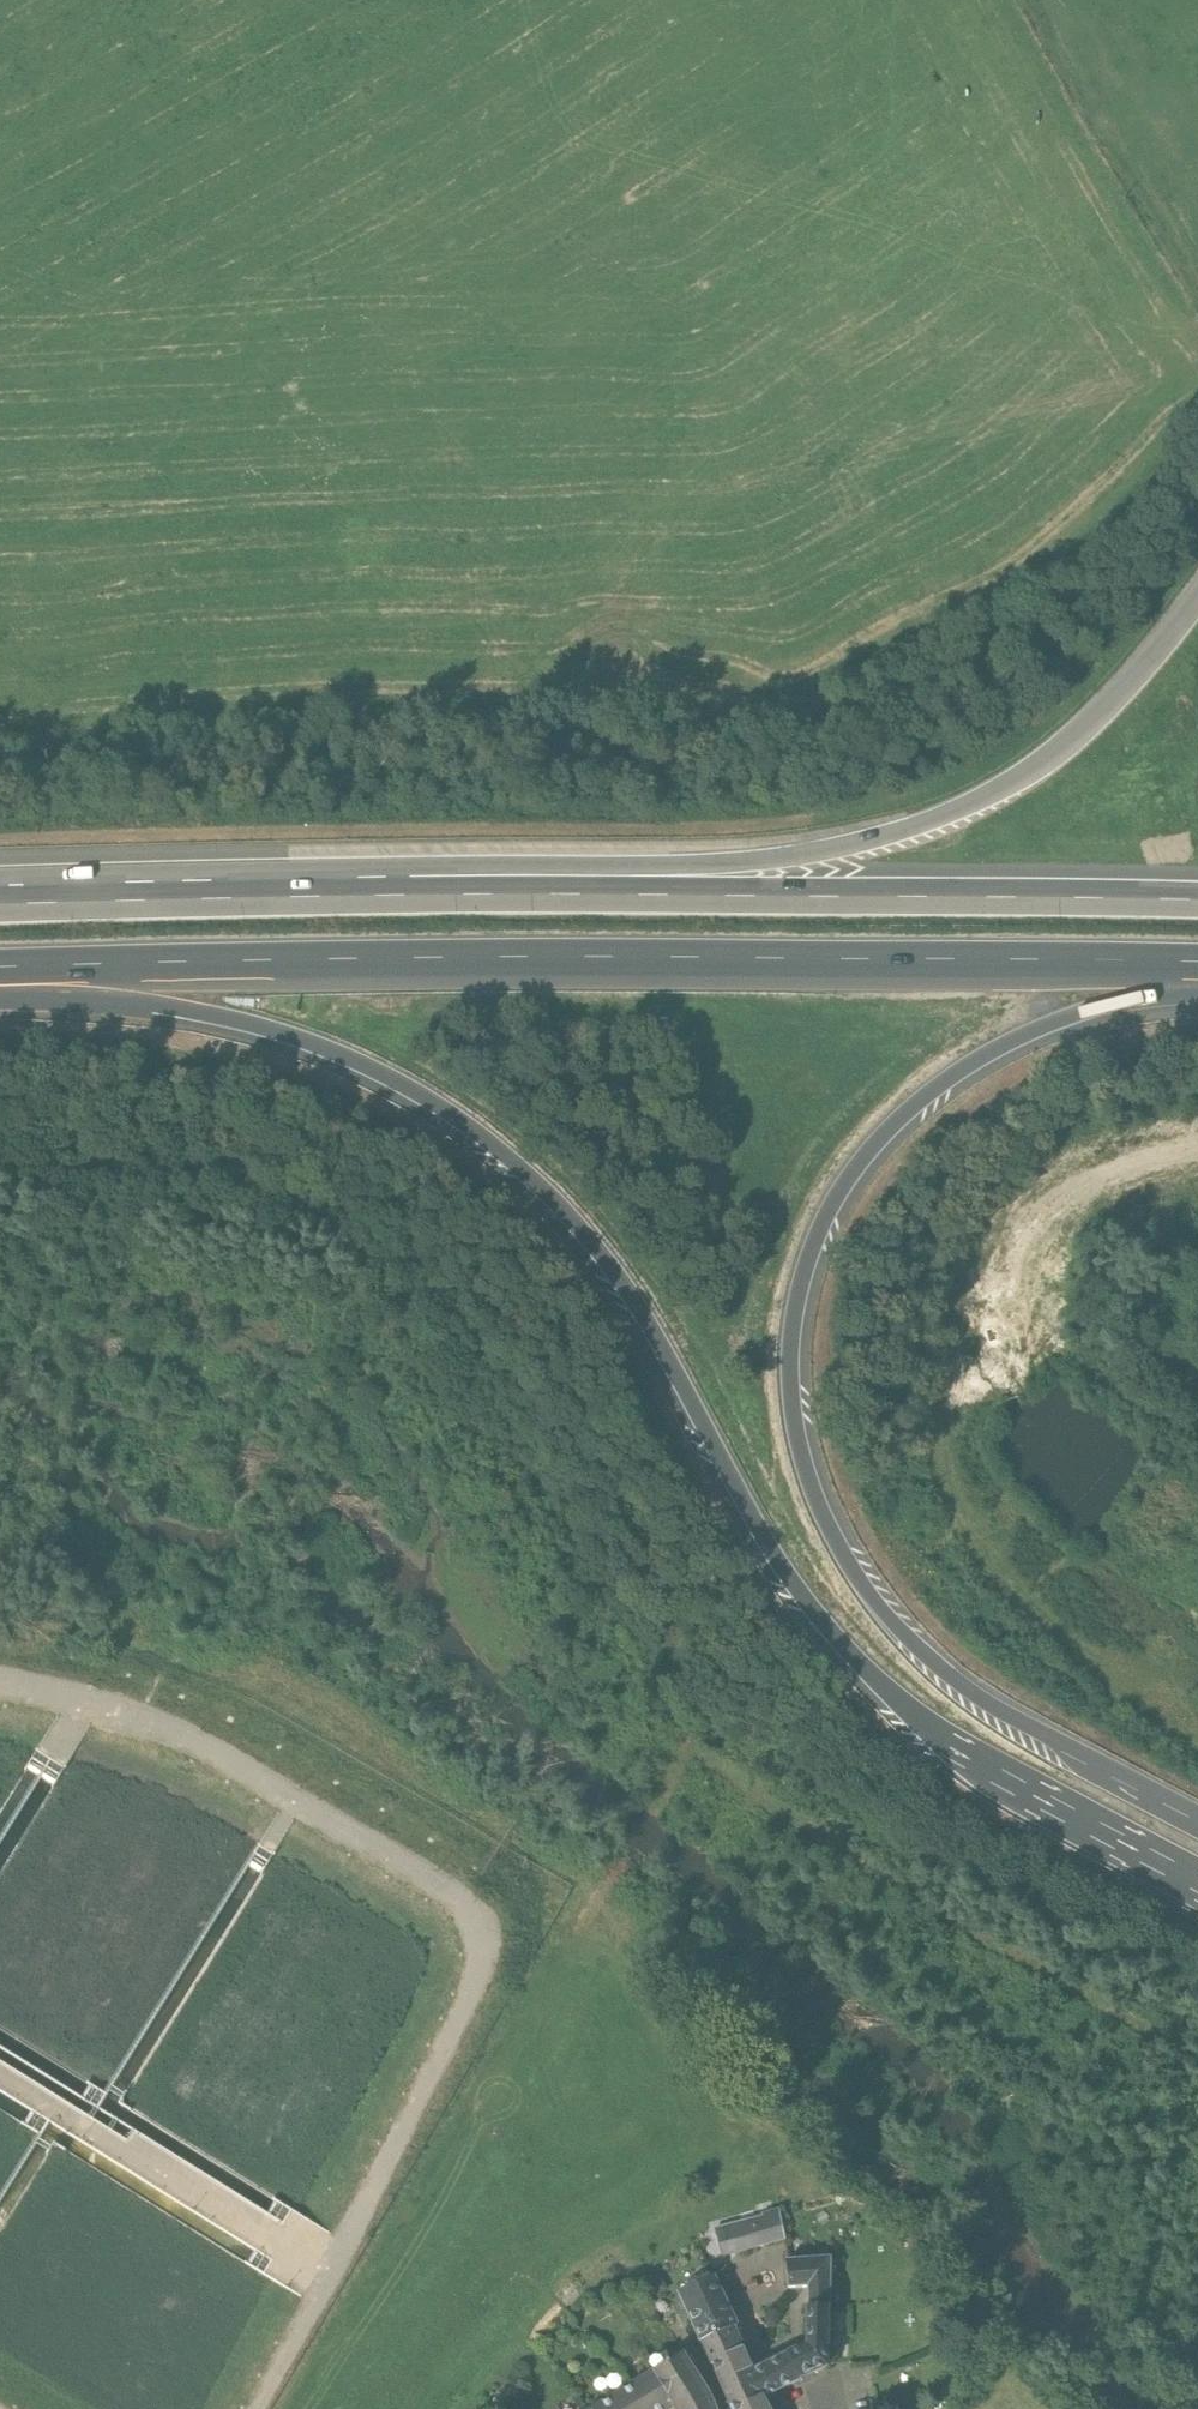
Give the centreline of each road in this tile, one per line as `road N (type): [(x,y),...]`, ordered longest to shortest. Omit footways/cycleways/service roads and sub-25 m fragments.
road 1 (motorway): [(0,995),(177,1021),(287,1047),(387,1086),(472,1136),(556,1208),(630,1296),(757,1541),(868,1683),(992,1767),(1197,1877)]
road 2 (motorway): [(1197,1825),(997,1713),(892,1622),(837,1548),(817,1504),(794,1377),(801,1312),(824,1236),(856,1178),(901,1125),(958,1080),(1039,1039),(1197,1002)]
road 3 (motorway): [(0,981),(727,962),(1197,967)]
road 4 (motorway): [(1197,597),(1071,742),(985,800),(851,847),(530,903)]
road 5 (motorway): [(1197,904),(530,903)]
road 6 (motorway): [(530,903),(0,915)]

